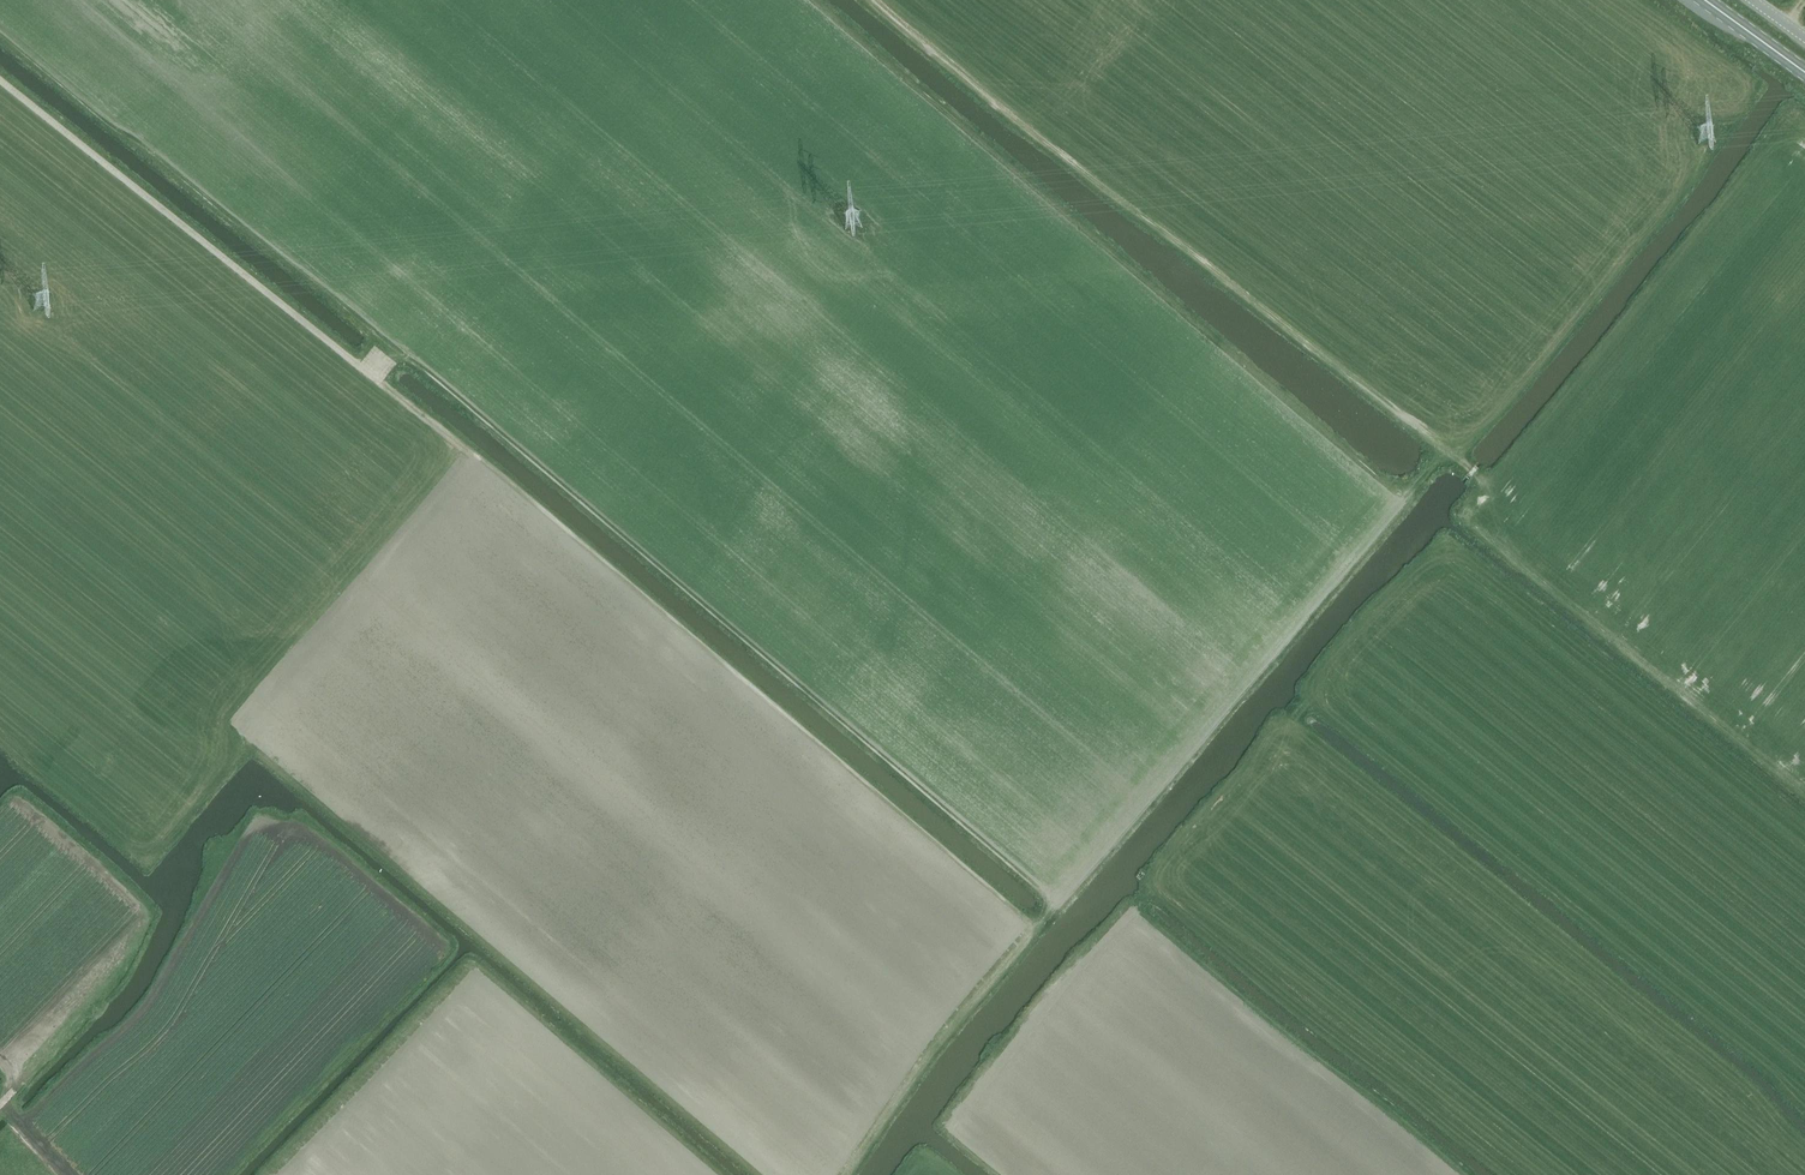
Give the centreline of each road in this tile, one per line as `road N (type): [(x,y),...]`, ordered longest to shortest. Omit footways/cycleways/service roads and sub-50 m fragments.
road 1 (track): [(378,381),(0,79)]
road 2 (primary): [(1804,72),(1705,0)]

